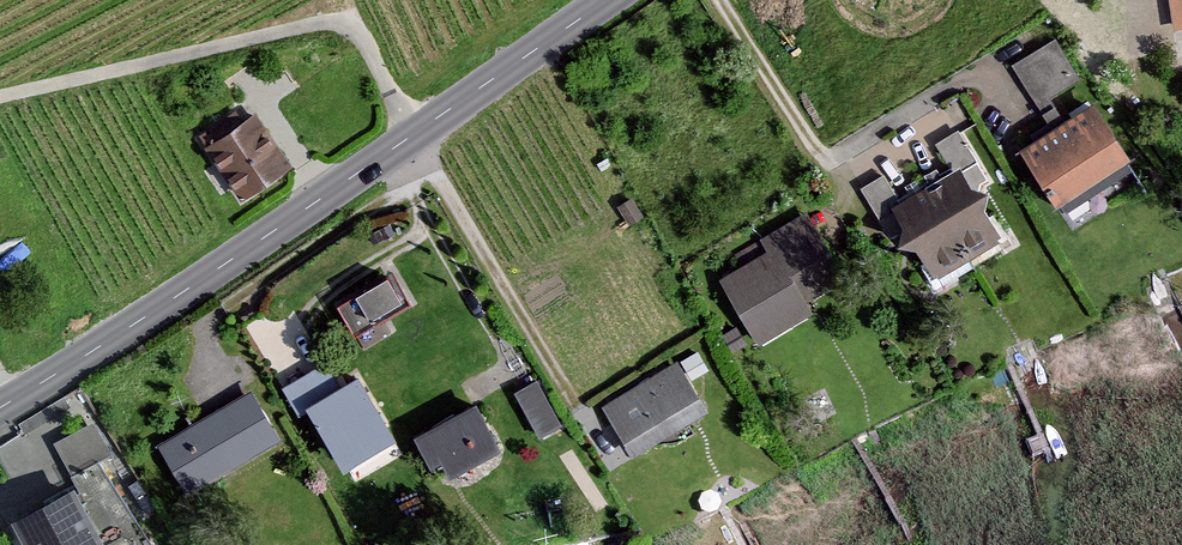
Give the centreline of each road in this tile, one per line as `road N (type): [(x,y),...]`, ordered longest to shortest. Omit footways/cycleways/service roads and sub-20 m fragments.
road 1 (tertiary): [(0,408),(609,0)]

